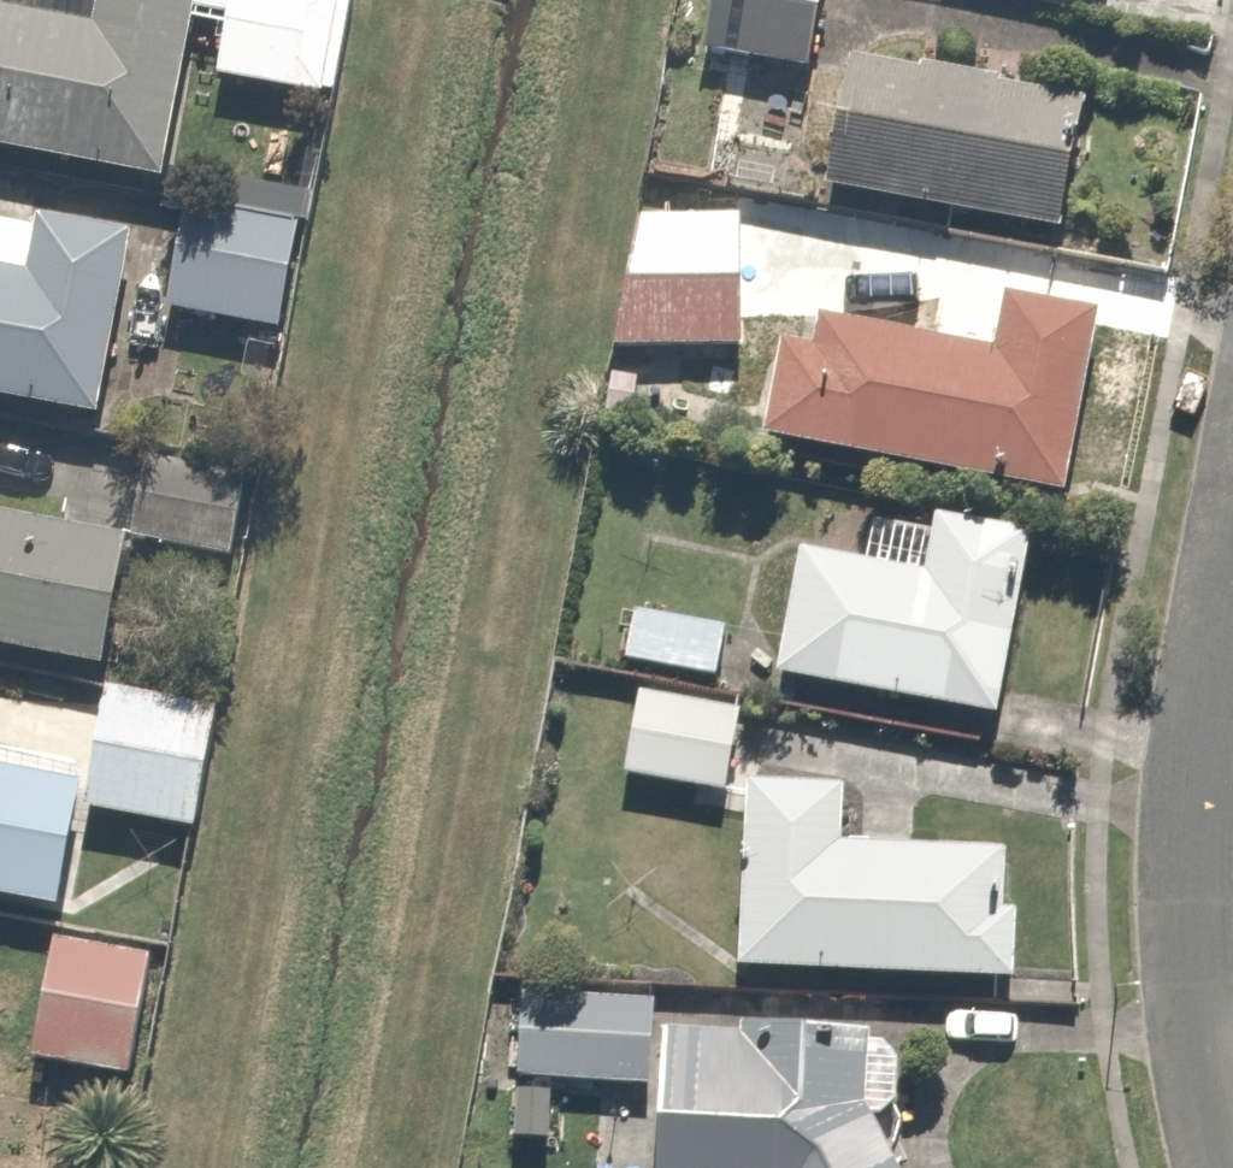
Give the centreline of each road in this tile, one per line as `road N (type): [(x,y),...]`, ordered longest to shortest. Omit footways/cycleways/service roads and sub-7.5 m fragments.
road 1 (residential): [(1232,1137),(1212,1064),(1199,887),(1232,599)]

